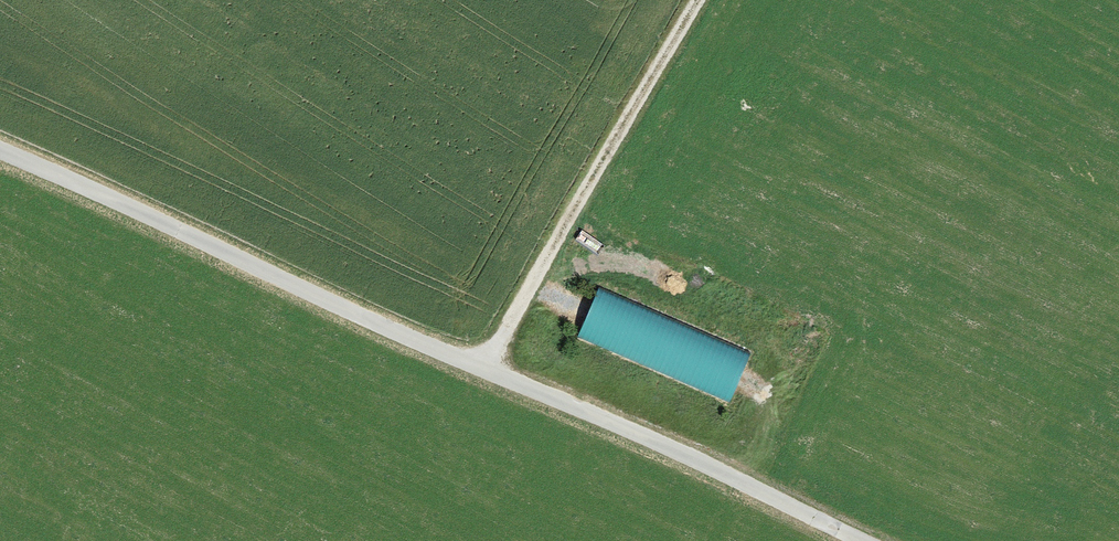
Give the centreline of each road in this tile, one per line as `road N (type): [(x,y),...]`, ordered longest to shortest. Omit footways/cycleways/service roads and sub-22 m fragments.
road 1 (unclassified): [(864,540),(0,155)]
road 2 (track): [(692,0),(484,369)]

